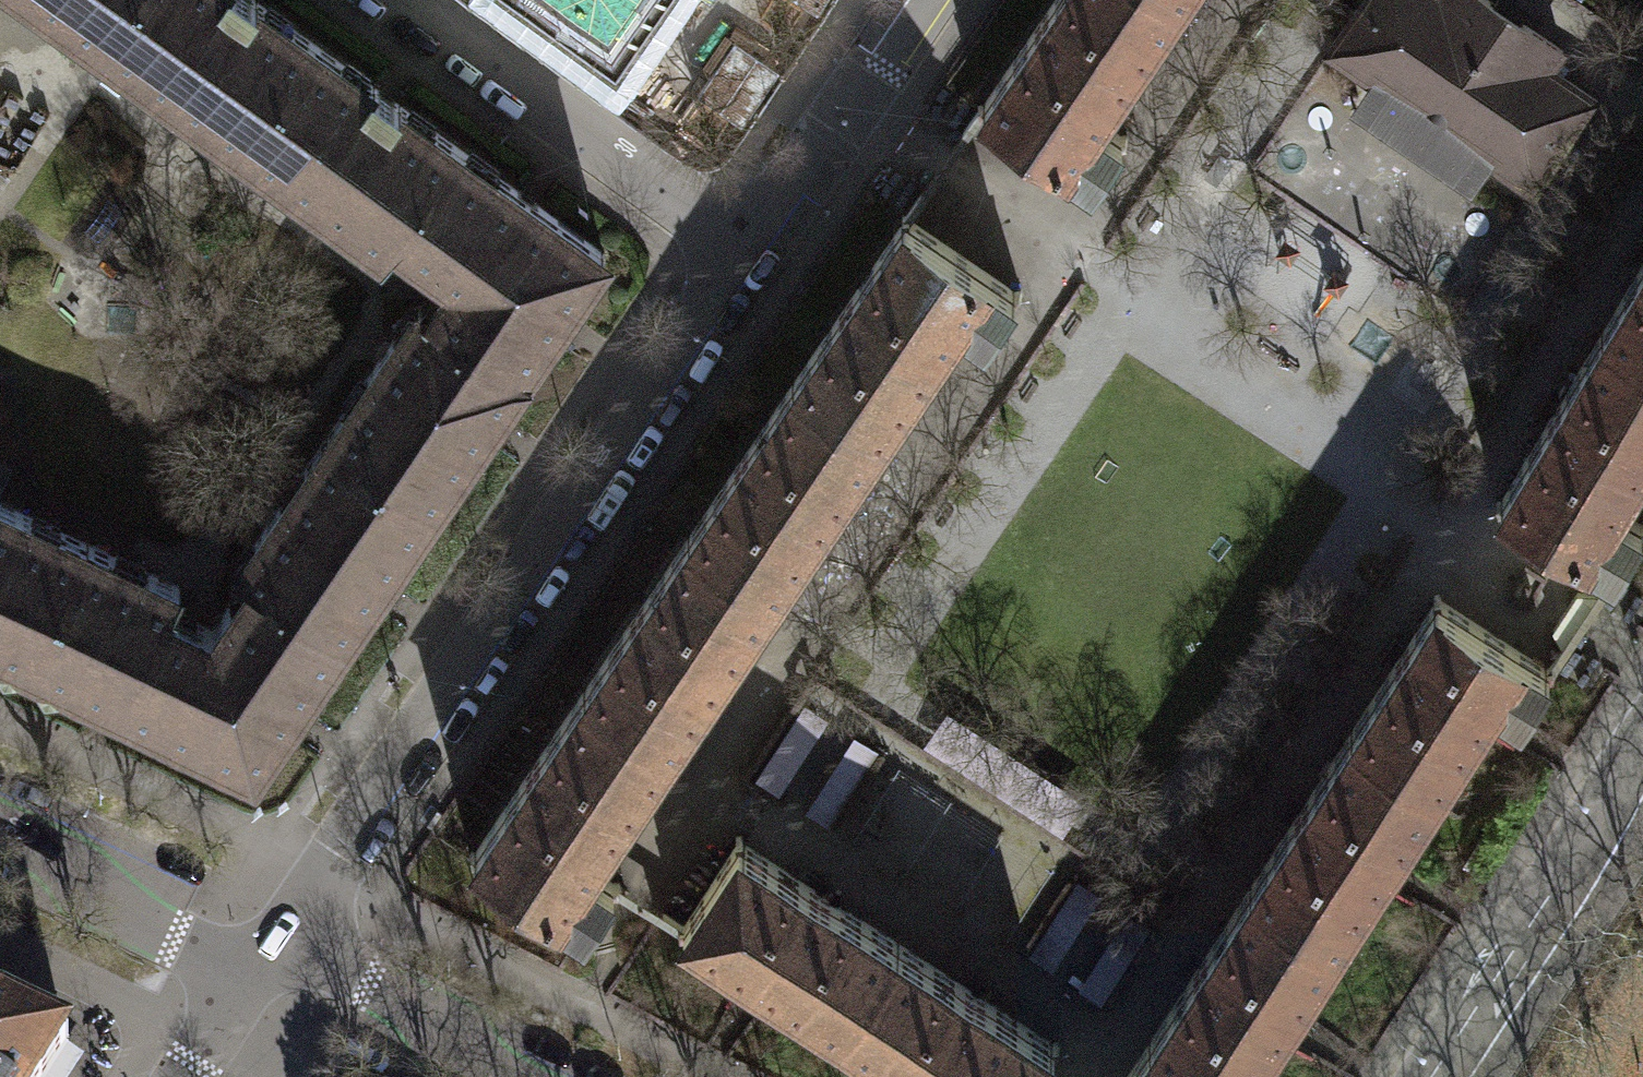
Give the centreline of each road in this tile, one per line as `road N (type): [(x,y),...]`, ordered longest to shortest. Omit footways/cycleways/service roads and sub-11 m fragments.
road 1 (residential): [(269,961),(748,249)]
road 2 (residential): [(748,249),(402,0)]
road 3 (primary): [(1446,1076),(1642,775)]
road 4 (residential): [(916,0),(748,249)]
road 5 (residential): [(269,961),(203,947),(0,843)]
road 6 (residential): [(523,1076),(328,975),(269,961)]
road 7 (residential): [(269,961),(186,1076)]

